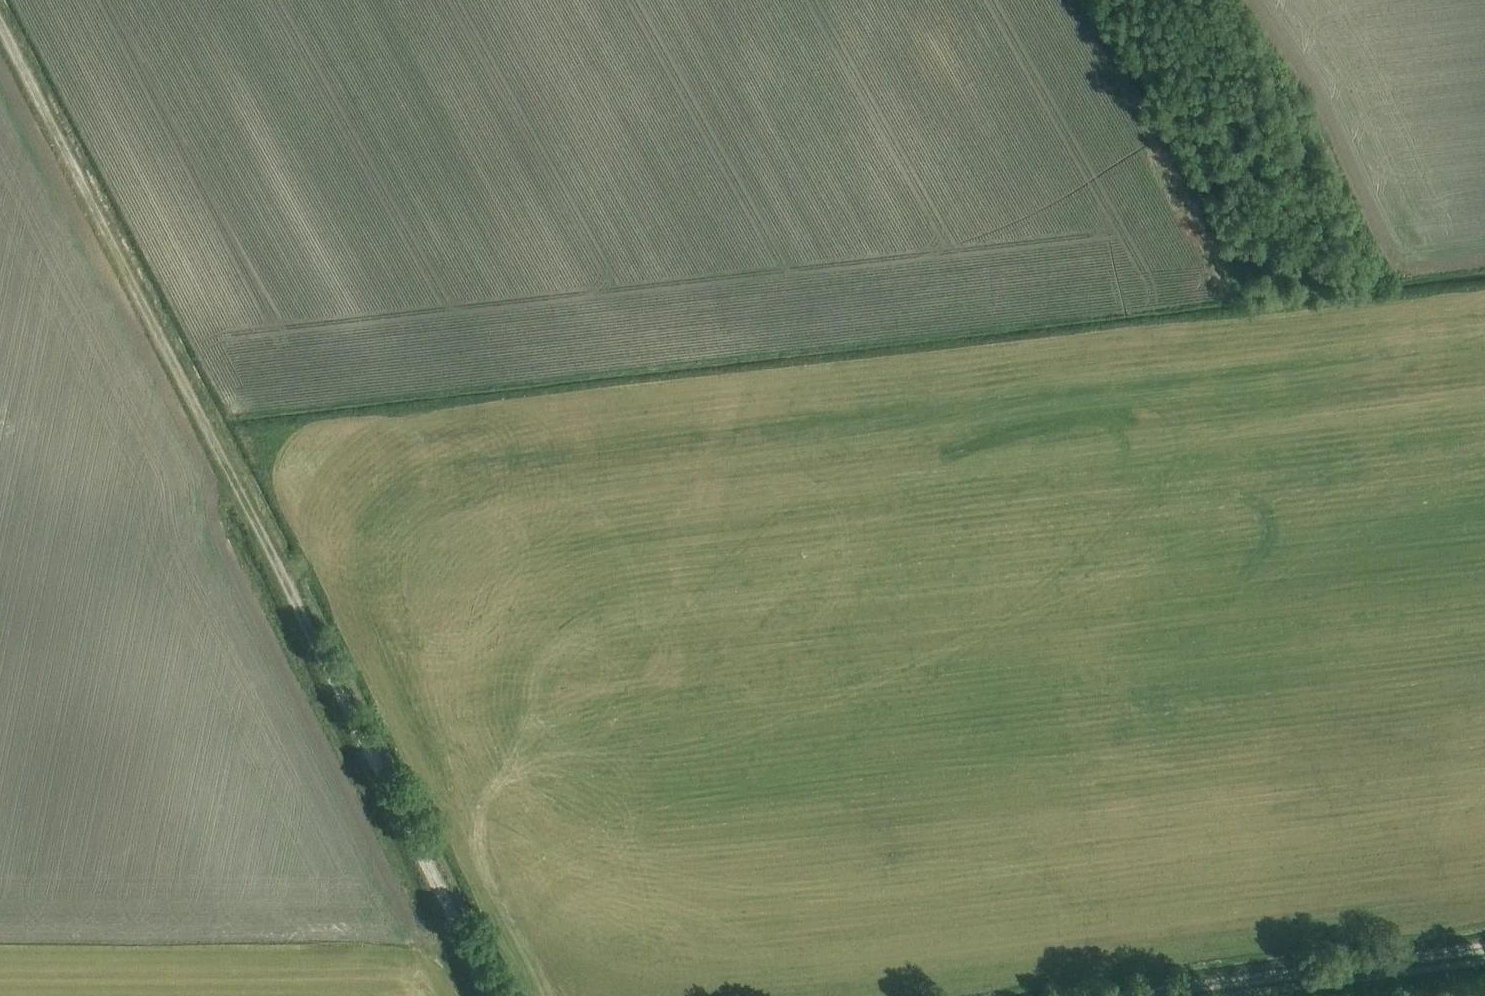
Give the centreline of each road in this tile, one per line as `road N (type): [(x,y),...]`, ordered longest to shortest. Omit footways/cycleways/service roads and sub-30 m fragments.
road 1 (track): [(0,26),(492,995)]
road 2 (track): [(1484,949),(1134,995)]

